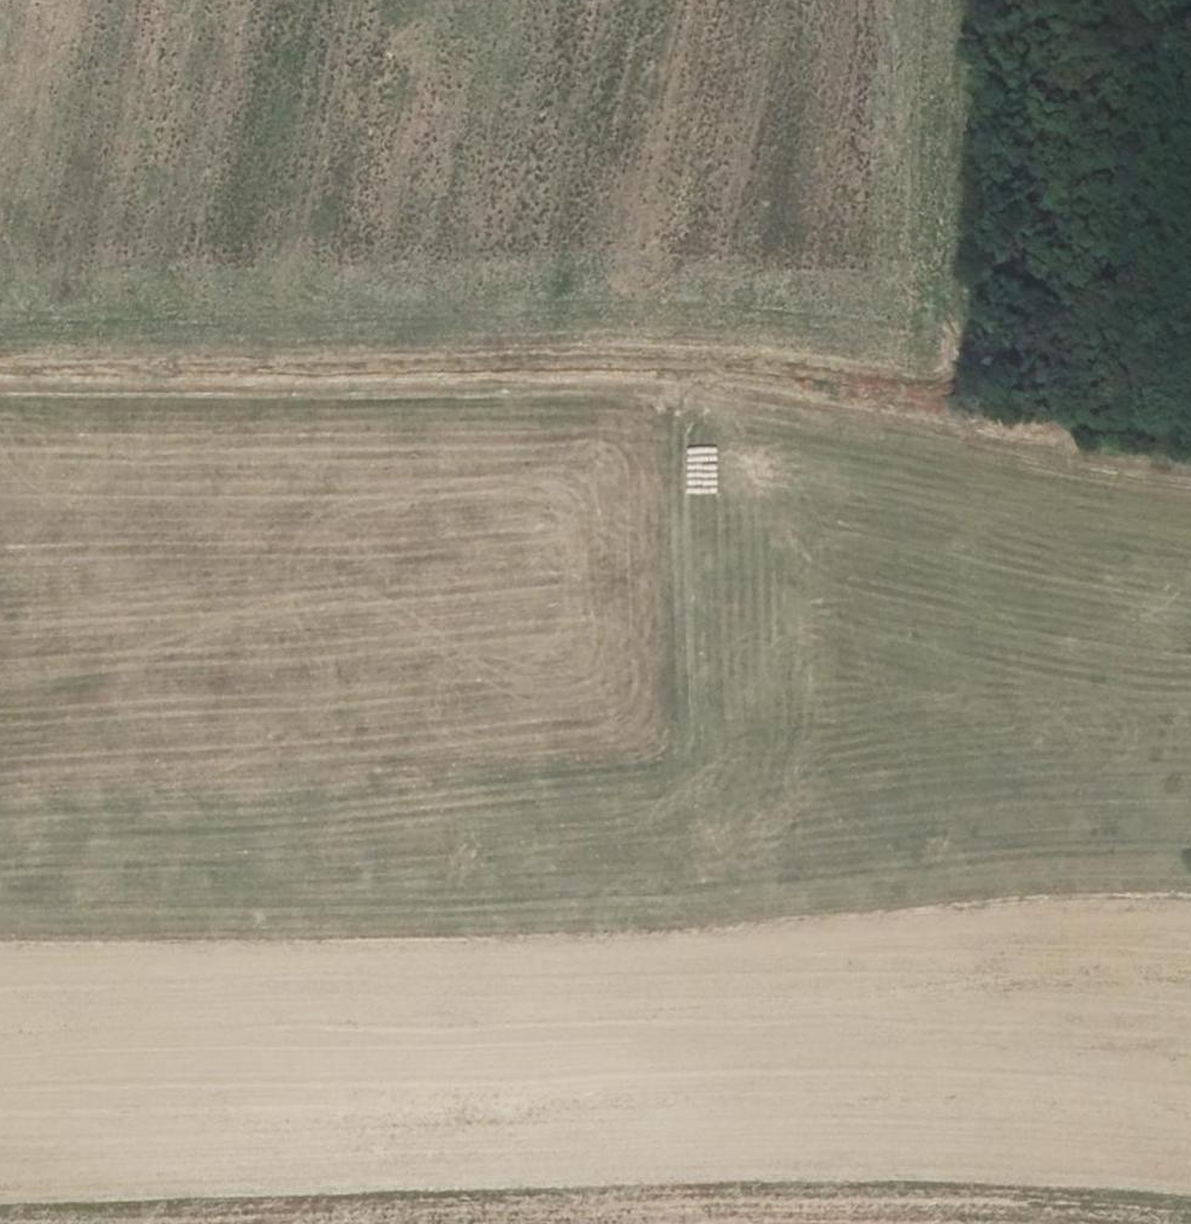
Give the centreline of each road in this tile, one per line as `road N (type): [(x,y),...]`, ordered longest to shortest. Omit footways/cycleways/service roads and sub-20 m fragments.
road 1 (track): [(1190,464),(688,379),(0,384)]

